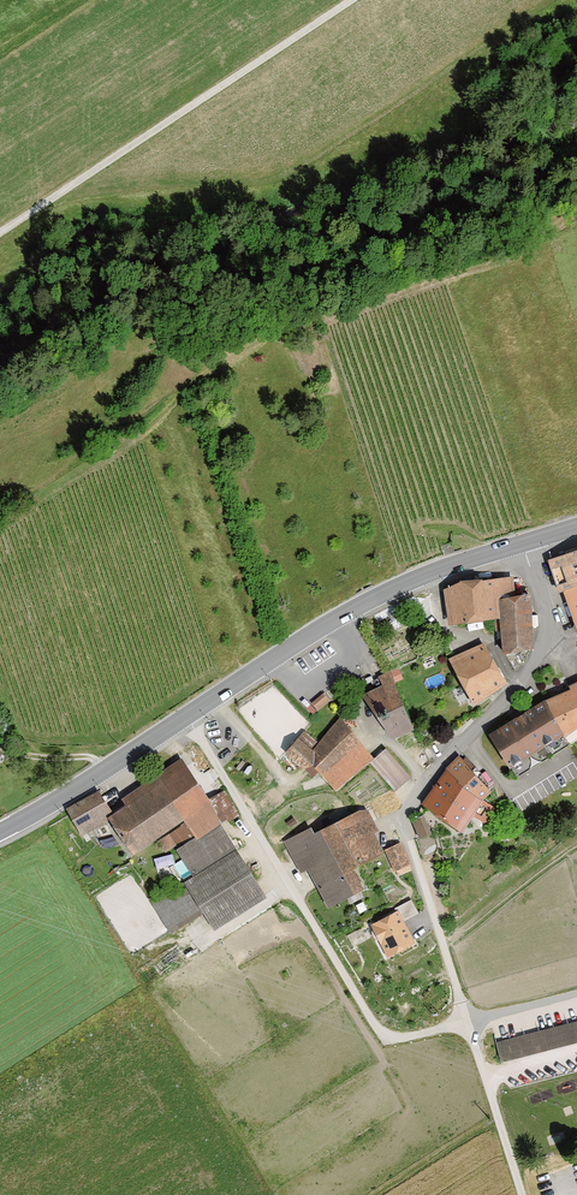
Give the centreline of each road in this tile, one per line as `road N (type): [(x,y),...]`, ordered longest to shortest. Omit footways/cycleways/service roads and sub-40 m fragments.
road 1 (residential): [(533,541),(556,637),(549,658),(411,797),(403,824),(469,1024),(383,1037),(188,716)]
road 2 (track): [(350,0),(0,232)]
road 3 (secondary): [(533,541),(403,584),(188,716)]
road 4 (secondary): [(188,716),(0,837)]

